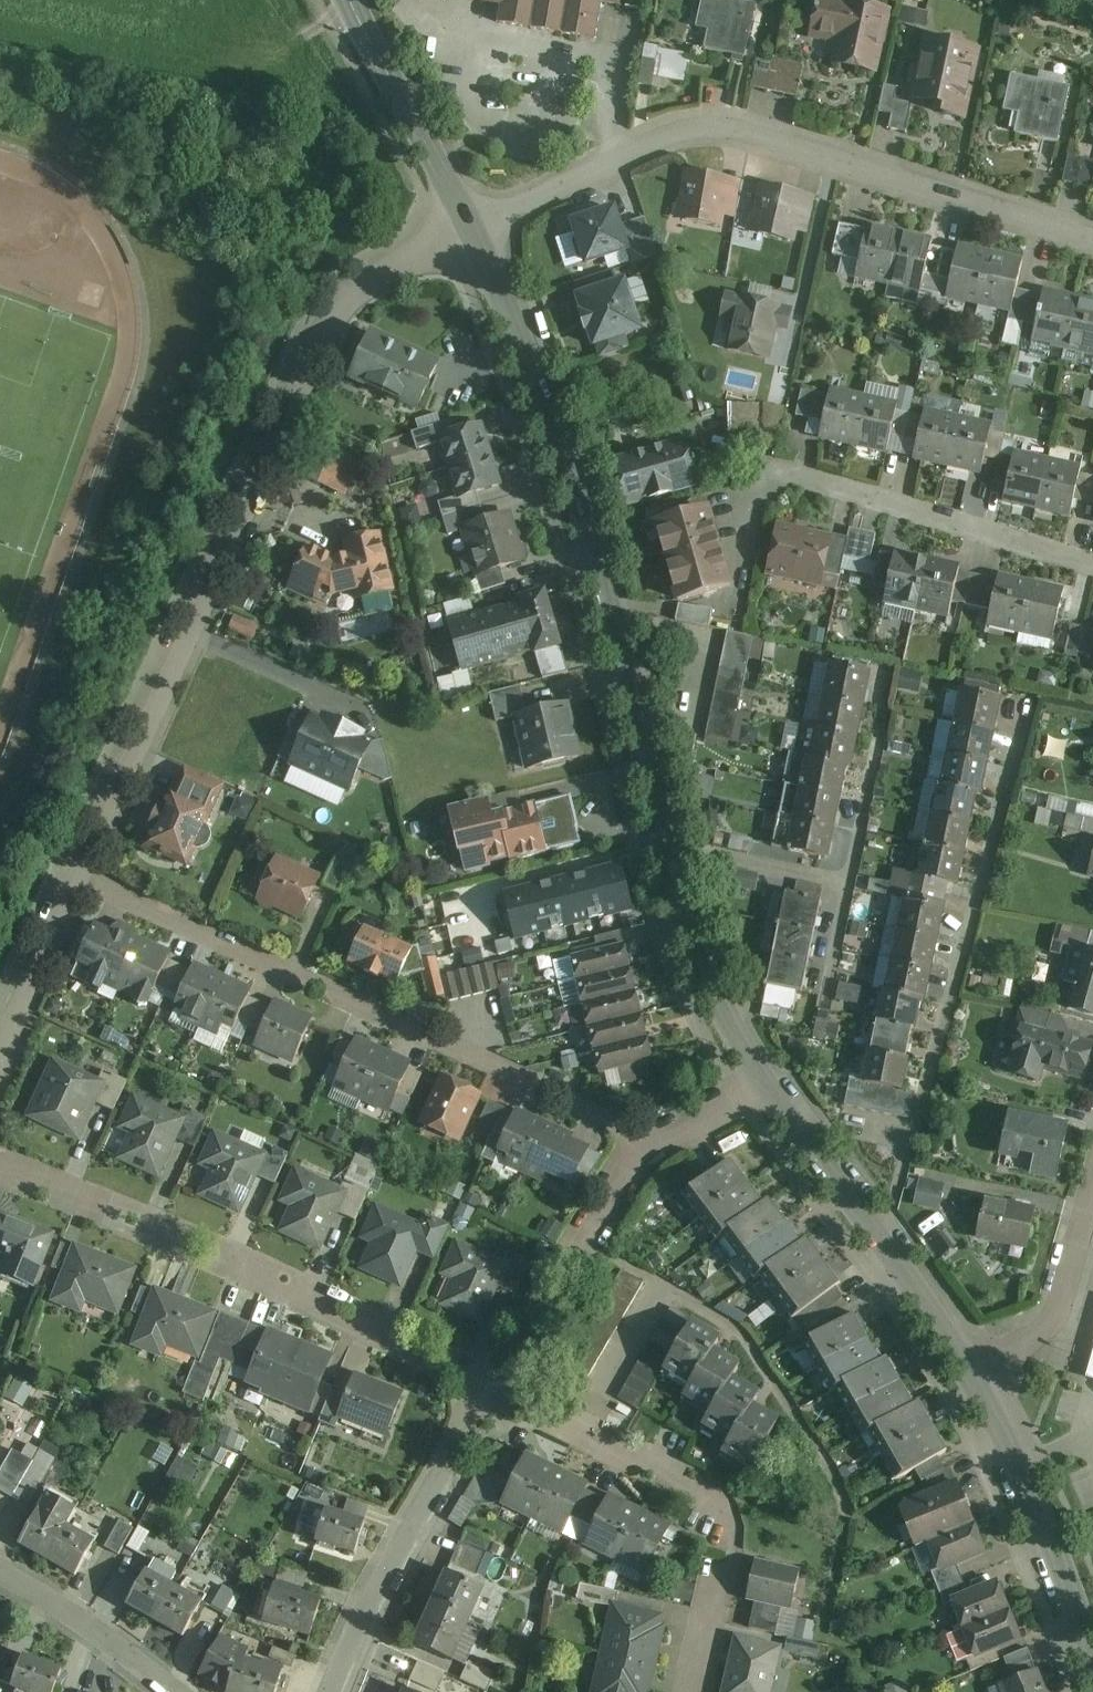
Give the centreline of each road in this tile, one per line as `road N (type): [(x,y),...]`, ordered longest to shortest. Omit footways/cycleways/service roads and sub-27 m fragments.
road 1 (residential): [(75,876),(334,317),(384,273),(470,230)]
road 2 (residential): [(470,230),(640,147),(715,129),(1092,239)]
road 3 (residential): [(677,848),(594,539),(470,230)]
road 4 (residential): [(0,1158),(330,1304),(504,1393)]
road 5 (residential): [(1024,756),(880,1241)]
road 6 (residential): [(654,1145),(203,936)]
road 7 (residential): [(504,1393),(685,1475),(723,1509),(736,1559),(703,1691)]
road 8 (residential): [(1092,562),(746,455)]
road 9 (residential): [(1092,1662),(1040,1514),(971,1374)]
road 10 (residential): [(654,1145),(563,1260),(504,1393)]
road 11 (residential): [(470,230),(354,0)]
road 12 (residential): [(448,1468),(392,1561),(333,1691)]
road 13 (residential): [(764,1081),(698,940),(677,848)]
road 14 (residential): [(1092,1185),(1050,1322),(971,1374)]
road 15 (residential): [(181,1691),(84,1615),(0,1567)]
road 16 (residential): [(880,1241),(764,1081)]
road 17 (residential): [(0,1046),(75,876)]
road 18 (residential): [(858,877),(677,848)]
road 19 (residential): [(971,1374),(880,1241)]
road 20 (residential): [(889,732),(858,877)]
road 21 (residential): [(203,936),(75,876)]
road 22 (residential): [(764,1081),(654,1145)]

